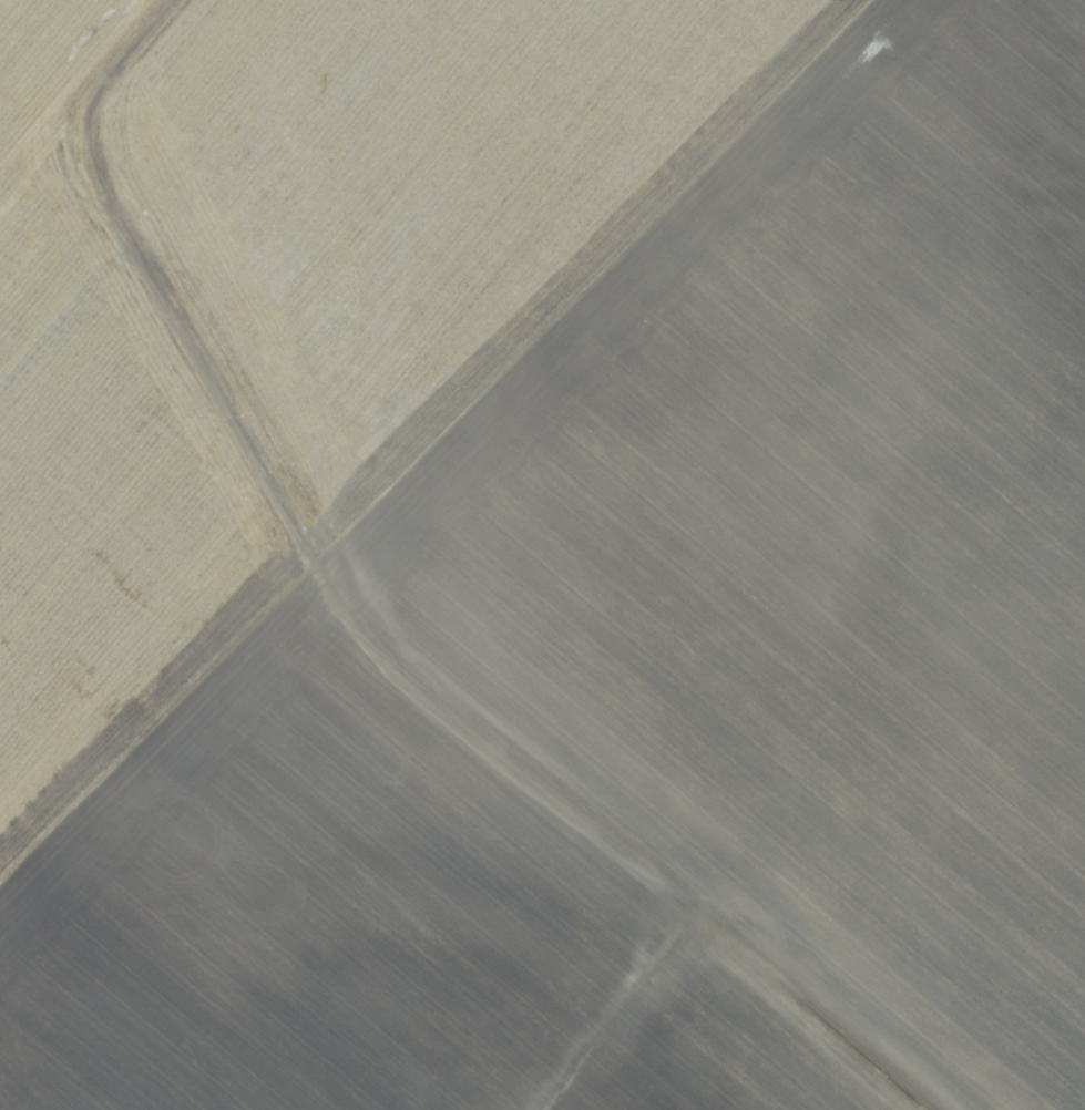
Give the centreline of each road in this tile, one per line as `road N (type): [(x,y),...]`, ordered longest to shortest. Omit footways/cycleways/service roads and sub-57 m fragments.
road 1 (residential): [(795,0),(1084,243)]
road 2 (residential): [(0,244),(210,0)]

